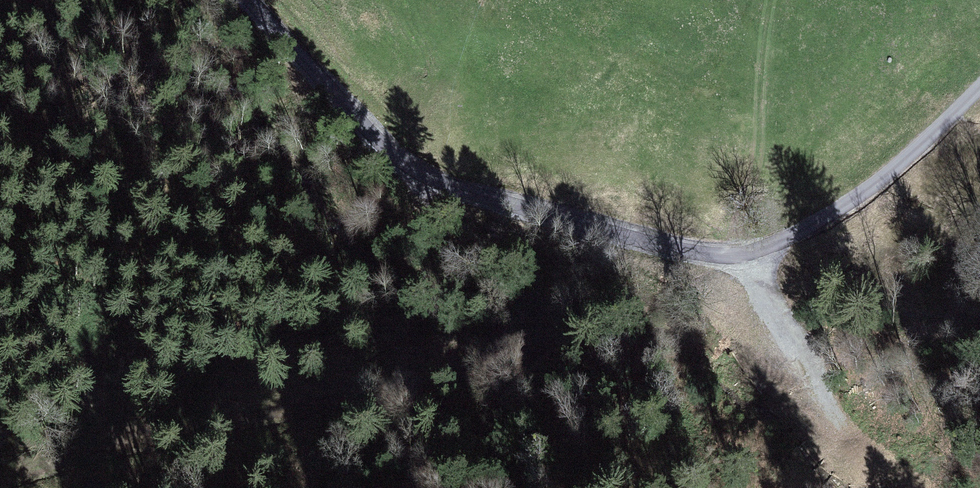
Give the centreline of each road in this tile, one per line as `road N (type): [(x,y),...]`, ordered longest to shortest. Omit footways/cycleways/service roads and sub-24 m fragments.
road 1 (track): [(979,90),(923,151),(806,230),(756,247),(673,251),(423,181),(252,0)]
road 2 (track): [(423,181),(424,195),(534,267),(544,308),(534,342),(472,371),(118,442),(0,481)]
road 3 (track): [(756,247),(768,294),(830,424),(854,460),(901,487)]
road 4 (track): [(737,248),(761,155),(776,0)]

